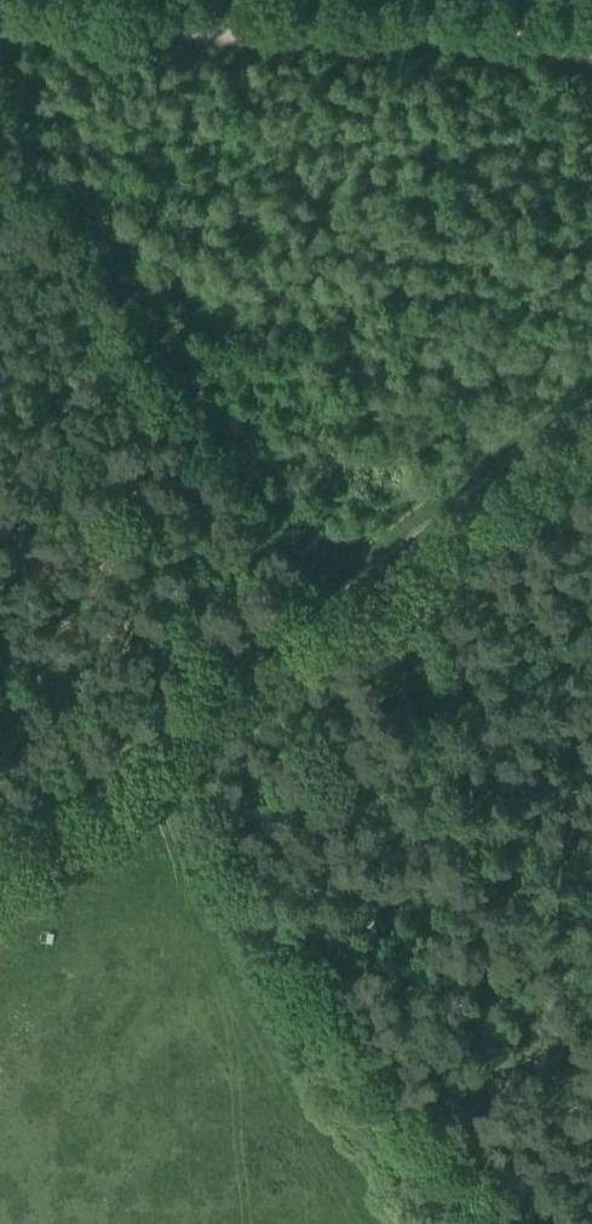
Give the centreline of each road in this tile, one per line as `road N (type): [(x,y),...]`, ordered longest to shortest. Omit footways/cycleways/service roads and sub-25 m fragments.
road 1 (tertiary): [(0,866),(591,420)]
road 2 (track): [(591,1019),(512,862),(472,752),(458,652),(410,554)]
road 3 (track): [(172,24),(591,49)]
road 4 (track): [(172,24),(0,27)]

